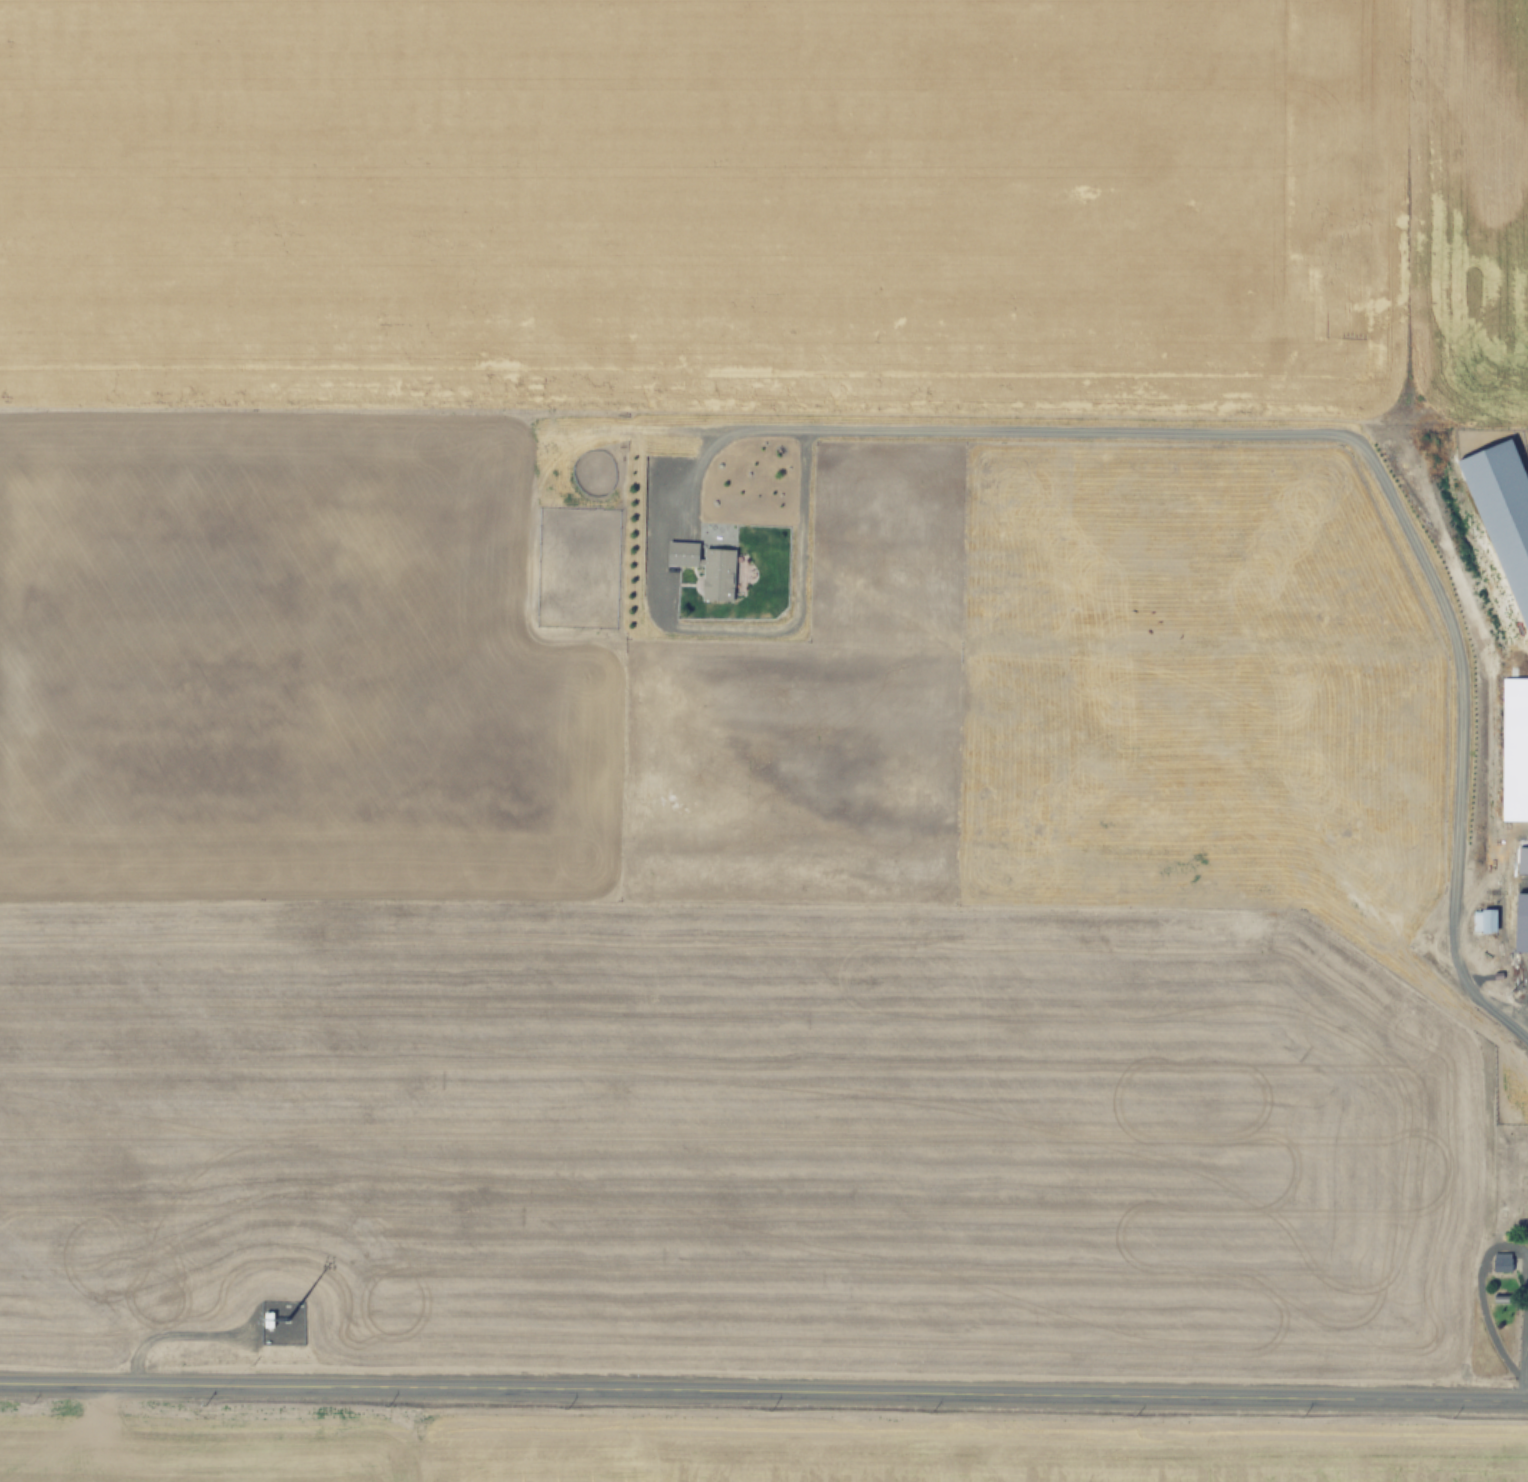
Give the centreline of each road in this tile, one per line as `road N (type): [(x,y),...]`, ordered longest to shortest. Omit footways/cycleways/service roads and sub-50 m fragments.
road 1 (secondary): [(1527,1399),(0,1383)]

